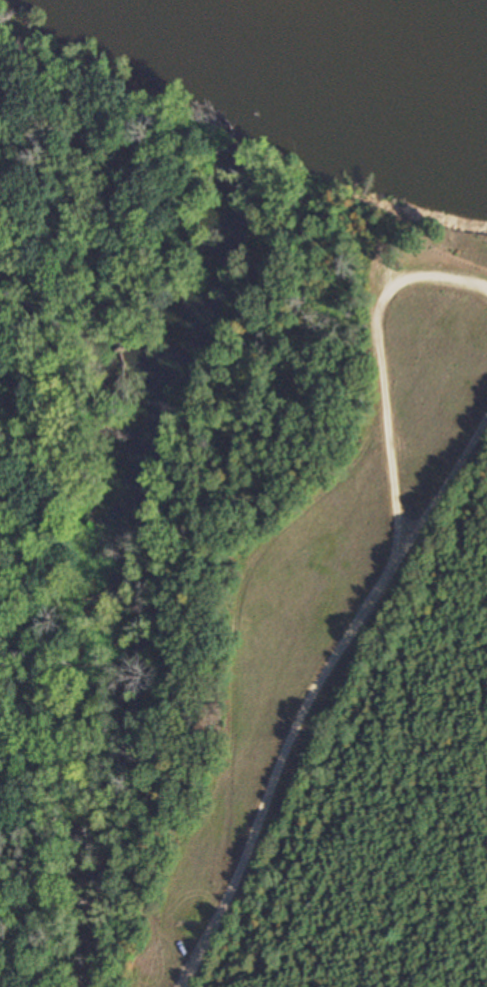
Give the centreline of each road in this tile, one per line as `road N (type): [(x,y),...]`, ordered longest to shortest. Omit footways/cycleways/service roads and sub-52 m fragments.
road 1 (track): [(383,381),(197,546),(126,774),(139,895),(199,961)]
road 2 (residential): [(184,986),(250,848),(300,709),(486,419)]
road 3 (residential): [(486,292),(418,277),(397,281),(380,301),(404,554)]

